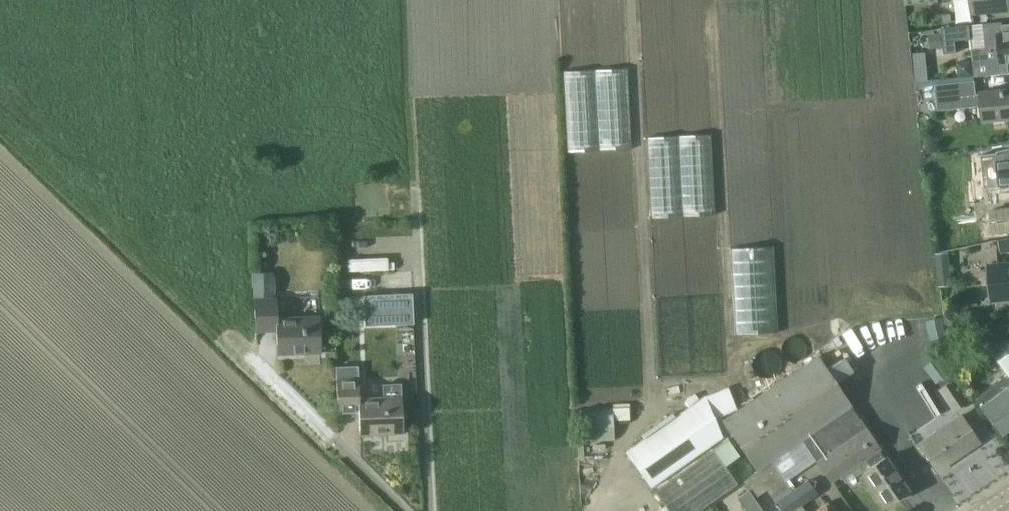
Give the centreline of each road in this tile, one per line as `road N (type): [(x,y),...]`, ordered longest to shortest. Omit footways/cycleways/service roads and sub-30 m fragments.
road 1 (track): [(589,510),(621,446),(654,409),(632,0)]
road 2 (track): [(429,510),(402,0)]
road 3 (track): [(227,333),(134,235),(119,47)]
road 4 (residential): [(407,510),(227,333)]

